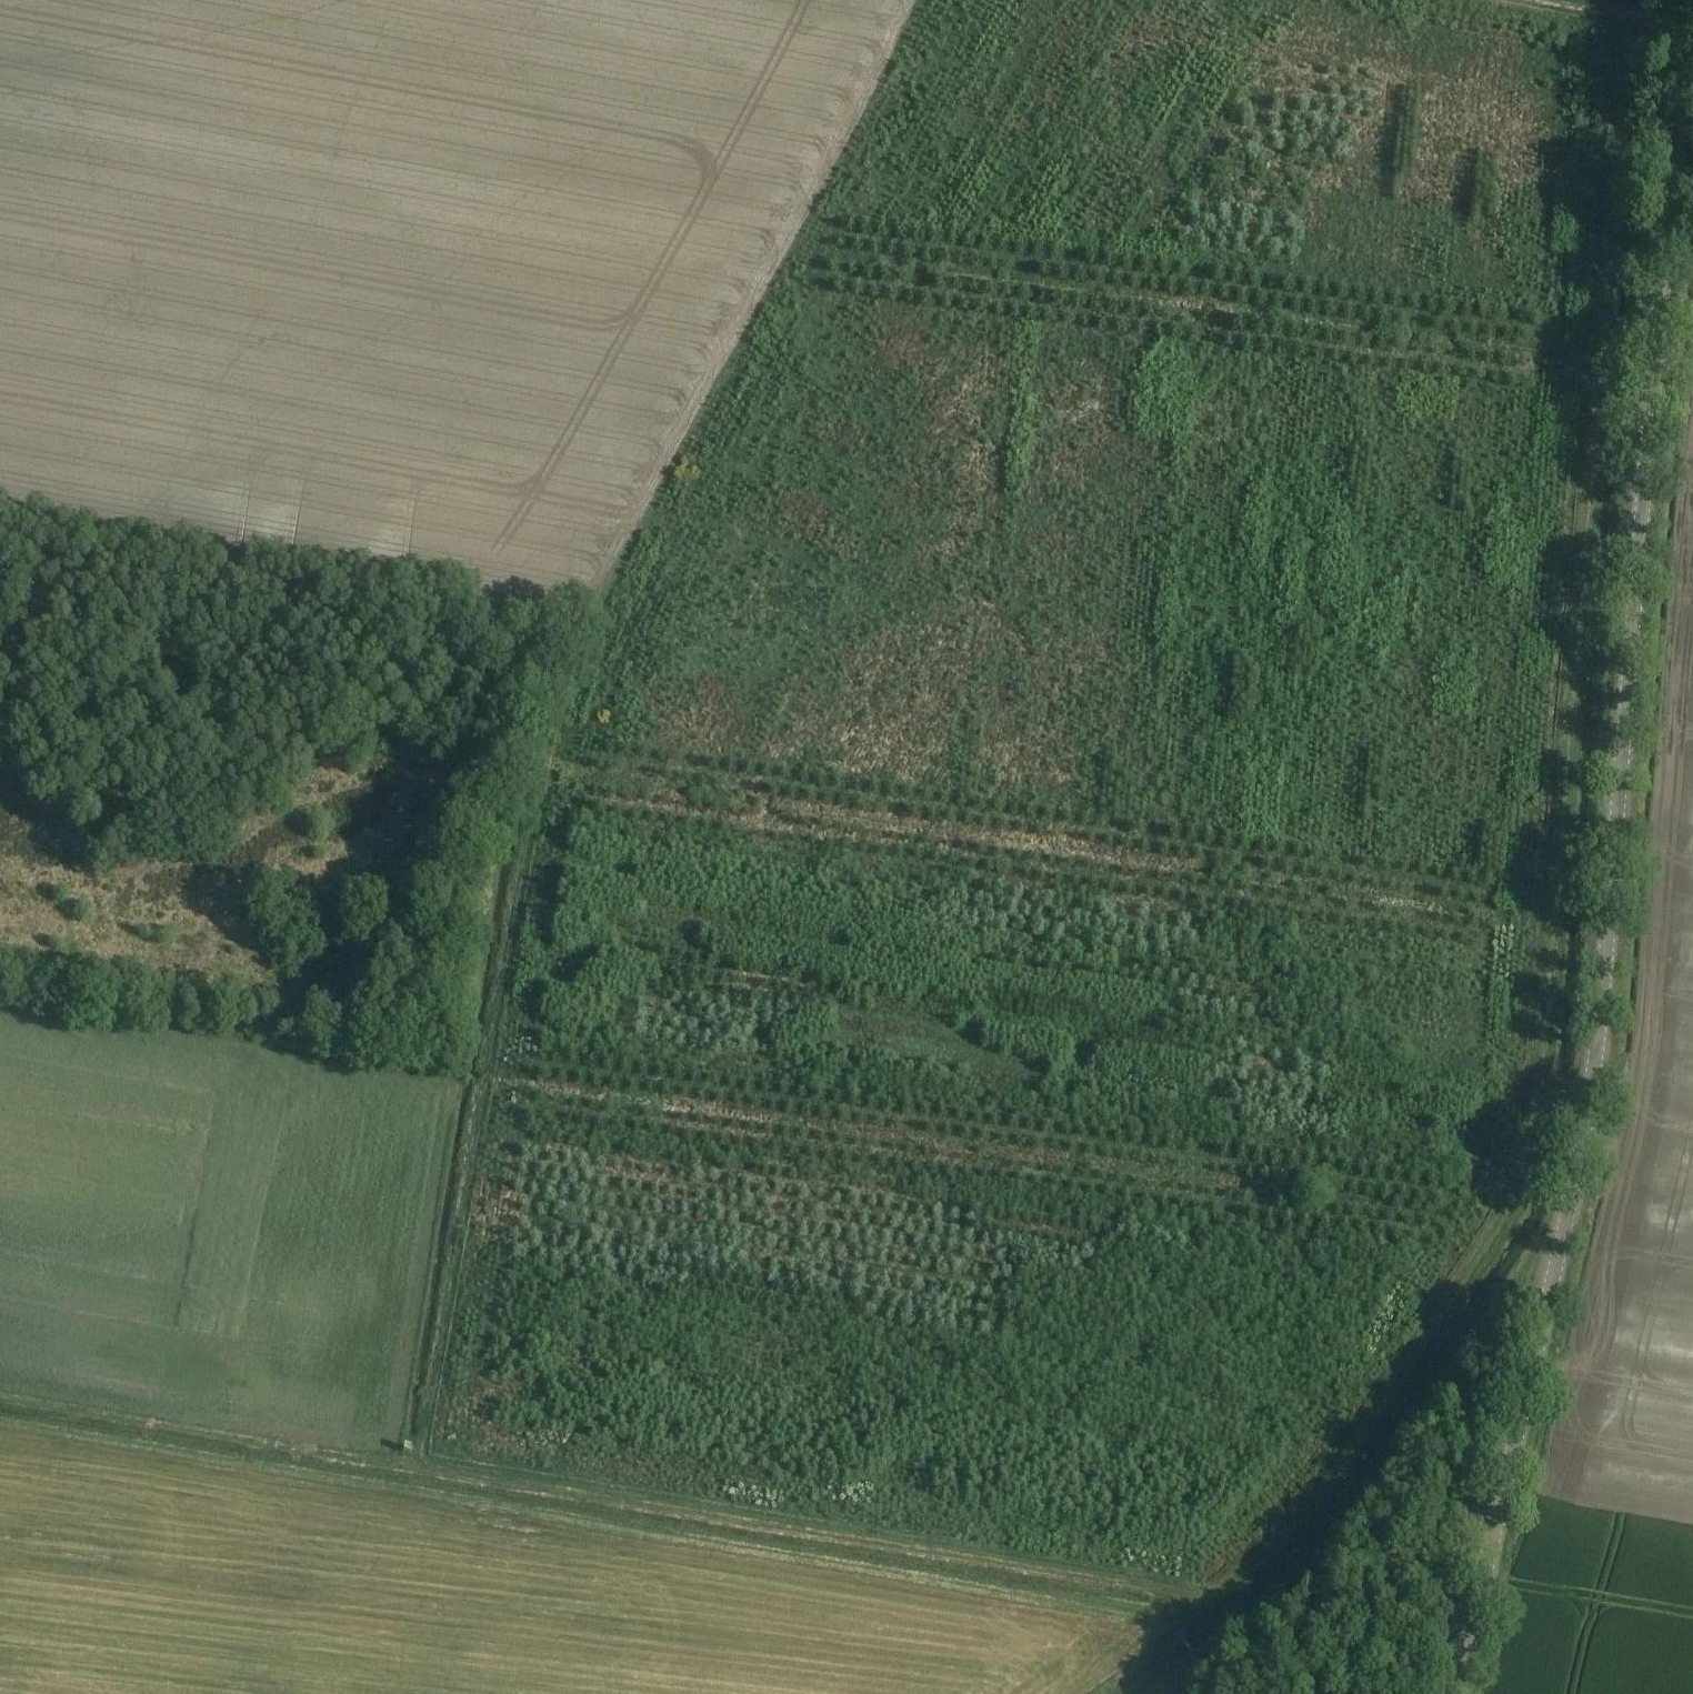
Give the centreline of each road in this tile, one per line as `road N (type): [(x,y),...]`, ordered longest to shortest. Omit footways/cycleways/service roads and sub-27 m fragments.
road 1 (tertiary): [(1570,1204),(1595,1082),(1682,0)]
road 2 (track): [(1570,1204),(1342,1551),(1166,1693)]
road 3 (tertiary): [(1570,1204),(1457,1693)]

